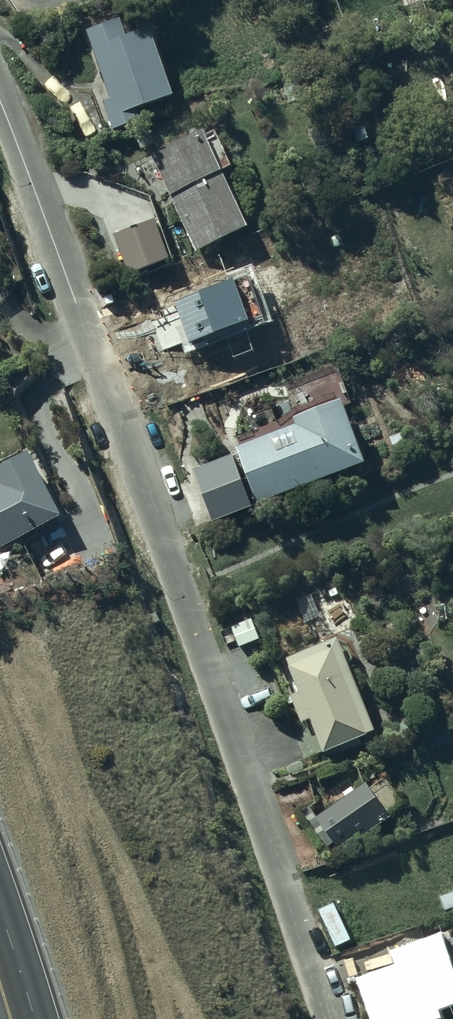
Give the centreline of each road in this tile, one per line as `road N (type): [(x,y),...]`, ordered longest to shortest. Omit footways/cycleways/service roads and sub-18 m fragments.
road 1 (residential): [(333,1018),(0,98)]

